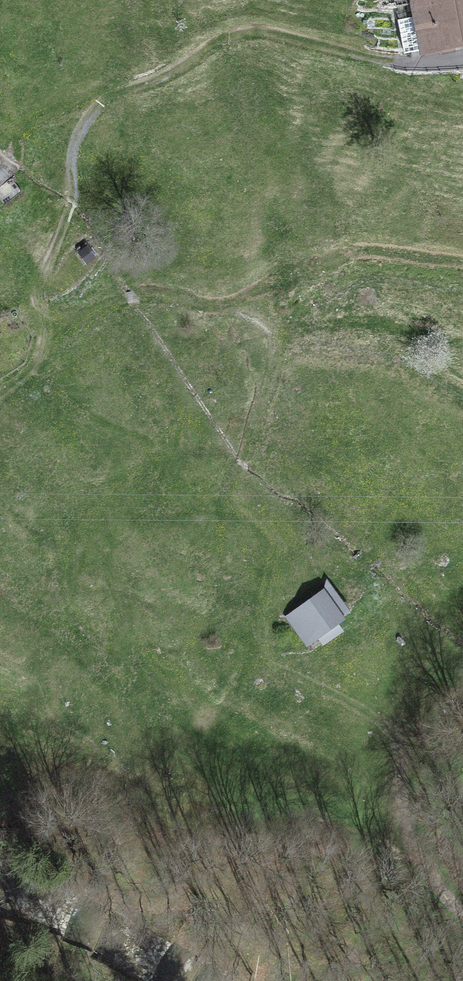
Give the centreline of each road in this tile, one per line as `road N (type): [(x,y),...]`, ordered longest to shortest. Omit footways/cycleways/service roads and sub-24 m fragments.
road 1 (track): [(235,304),(264,316),(278,336),(230,495),(264,523),(270,539),(272,564),(250,670),(216,720),(133,784),(0,747)]
road 2 (track): [(46,325),(41,273),(69,214),(76,140),(101,103),(221,41),(254,33),(395,62)]
road 3 (track): [(462,263),(356,254),(270,282),(235,304),(139,295),(46,325)]
road 4 (track): [(462,340),(378,321),(278,336)]
road 5 (track): [(272,564),(298,570),(362,565),(390,531)]
road 6 (track): [(4,137),(80,99),(123,89)]

